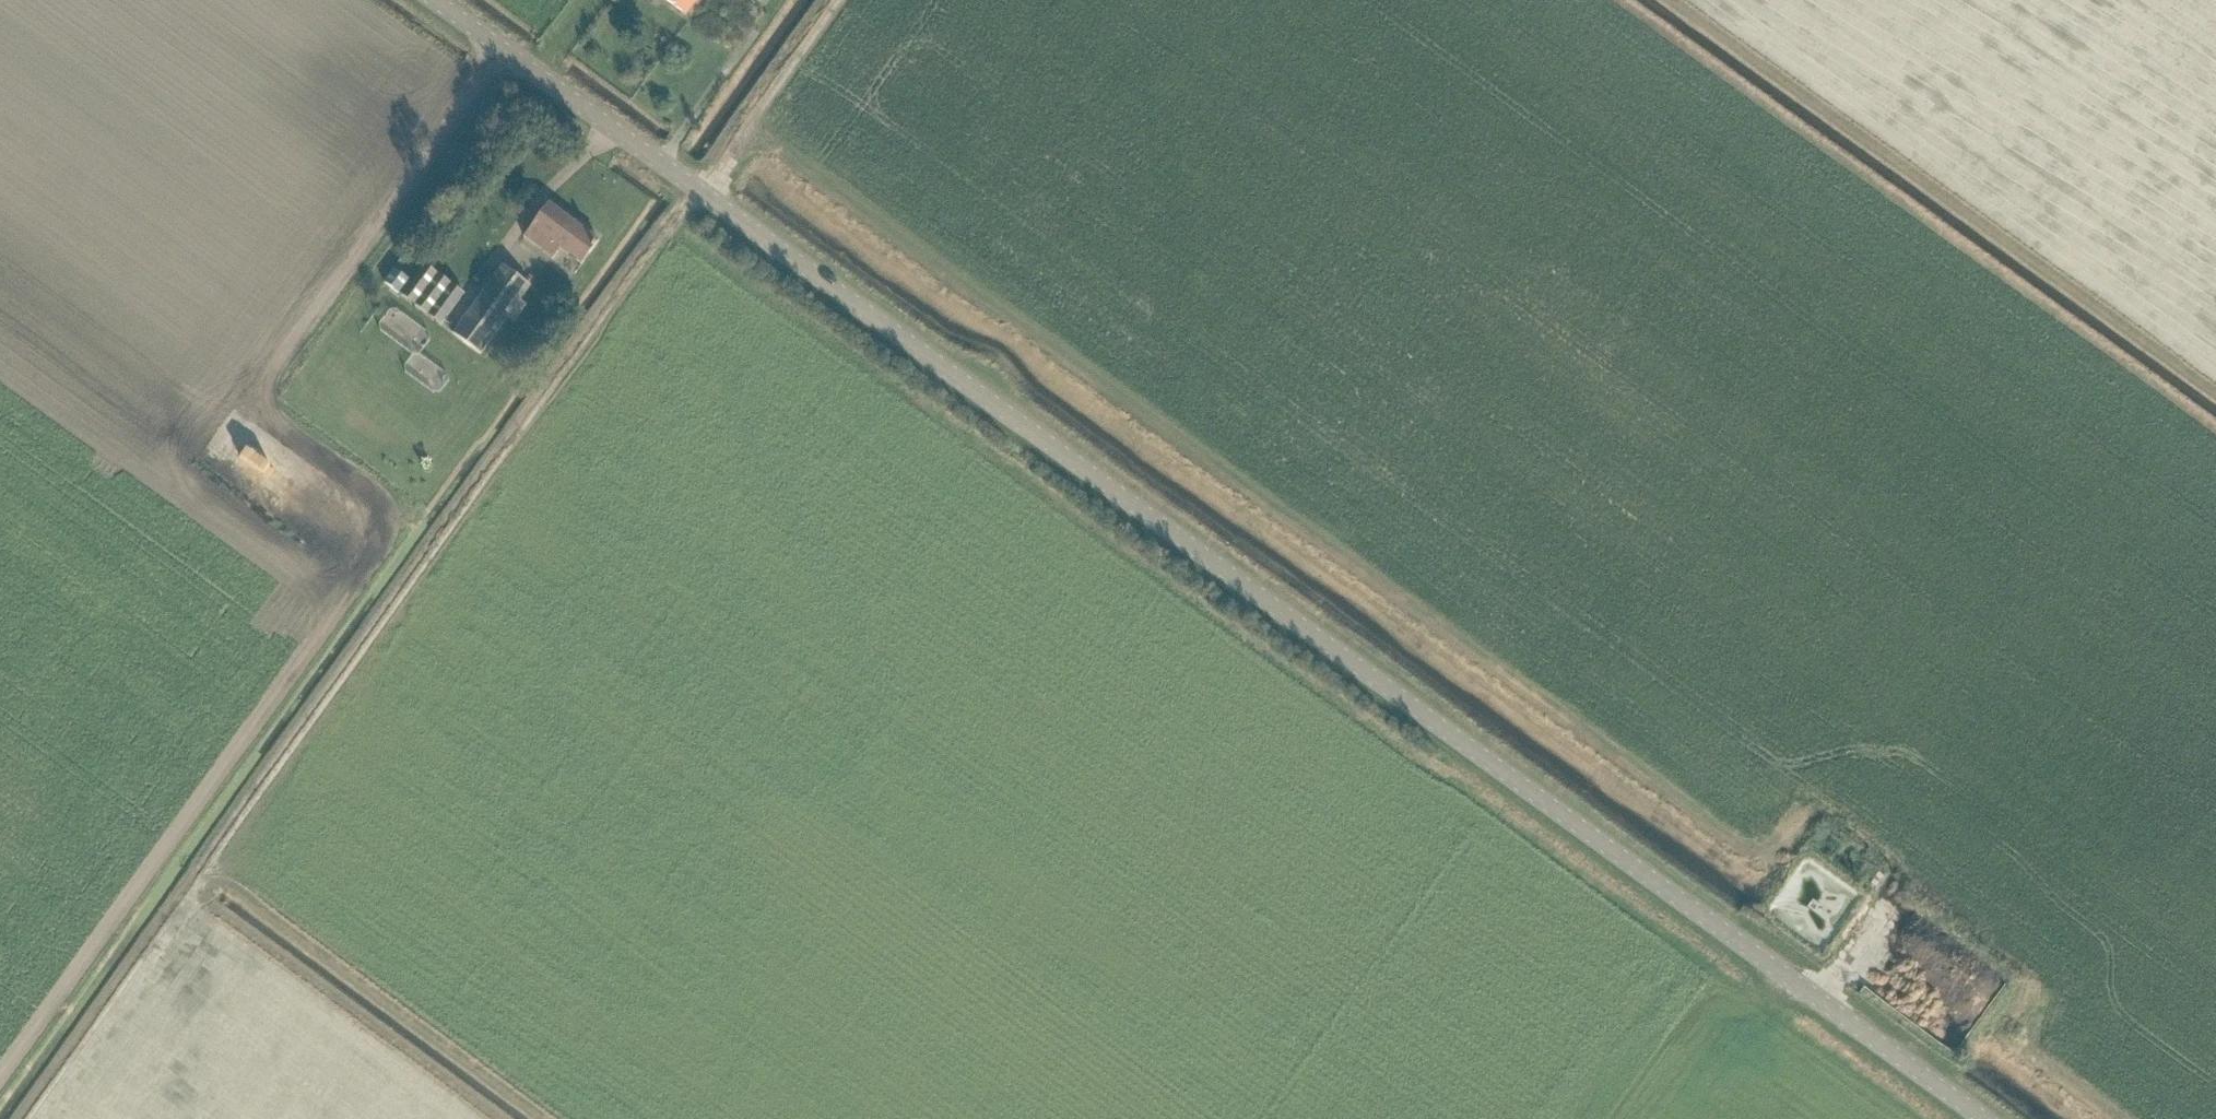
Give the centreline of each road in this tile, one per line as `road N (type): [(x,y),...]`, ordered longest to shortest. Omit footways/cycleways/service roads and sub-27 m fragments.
road 1 (unclassified): [(1985,1118),(432,0)]
road 2 (track): [(203,870),(695,190)]

